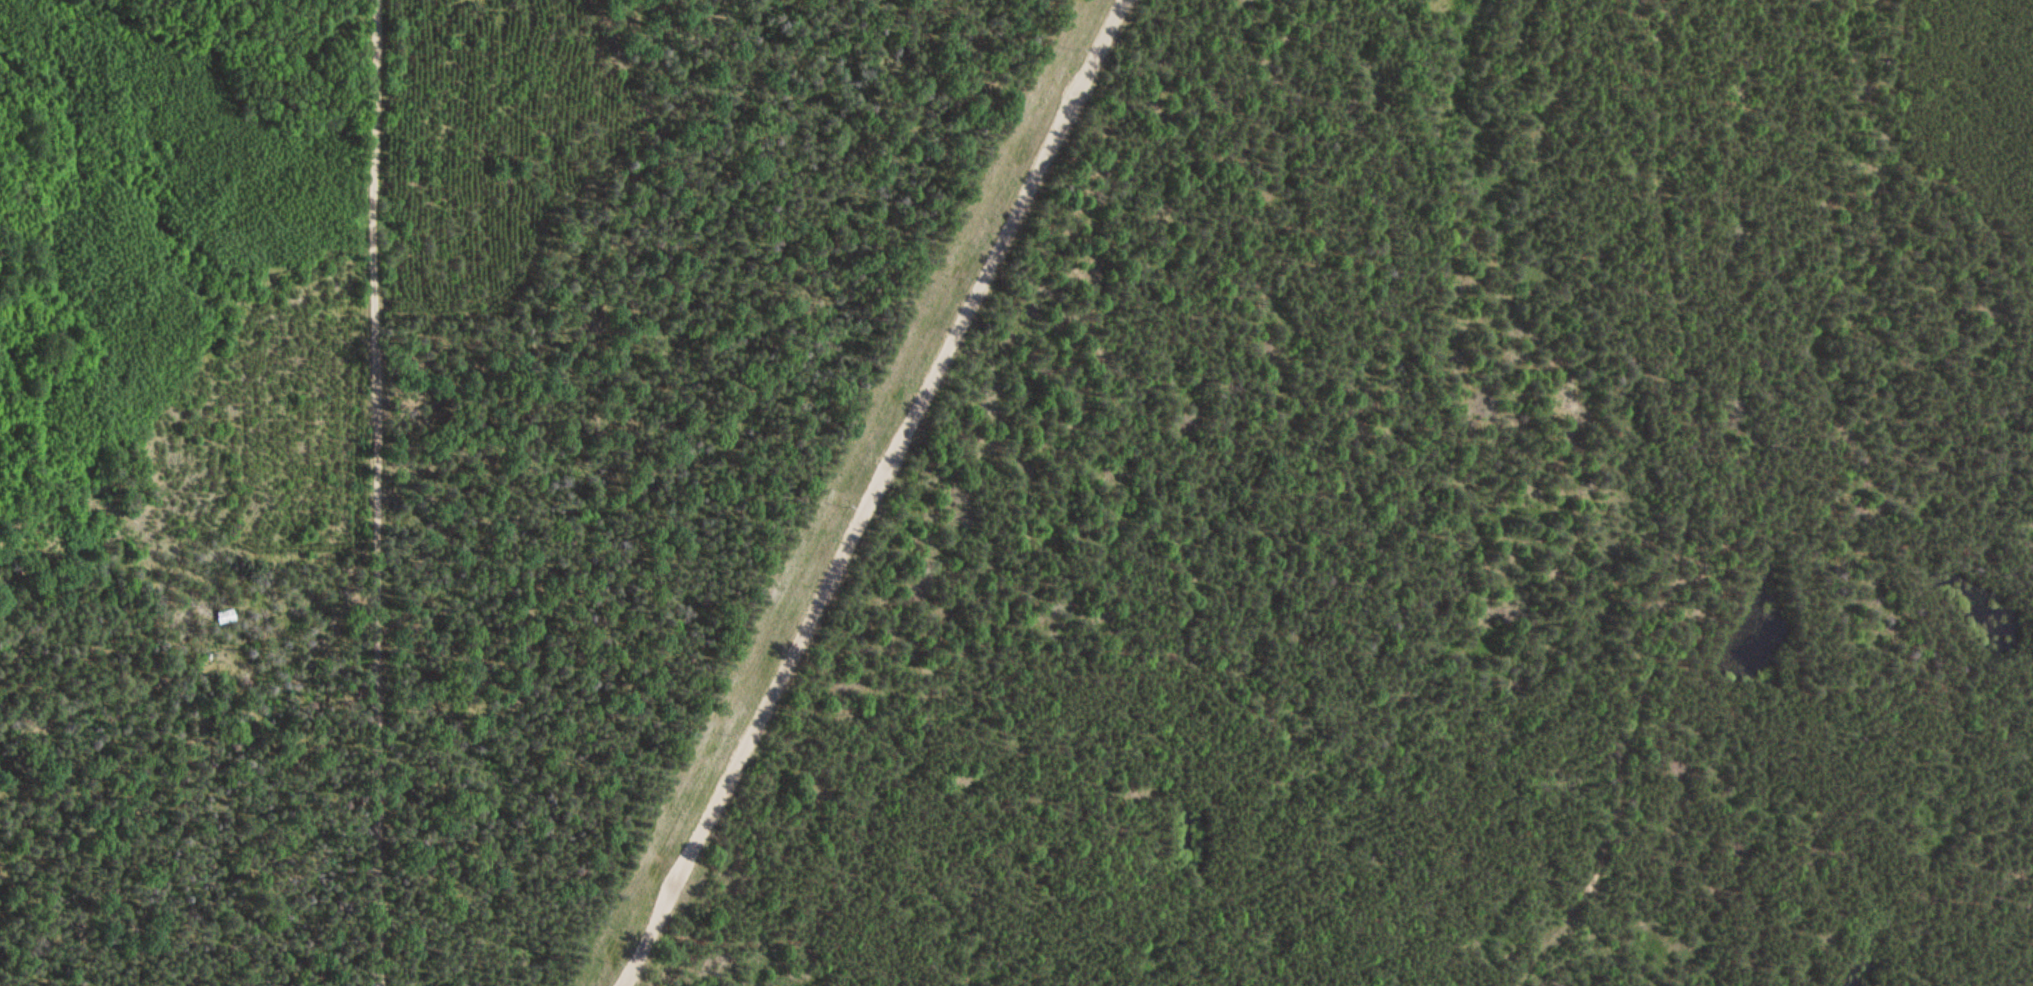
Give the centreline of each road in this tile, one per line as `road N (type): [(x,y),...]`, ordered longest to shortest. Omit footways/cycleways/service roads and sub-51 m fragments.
road 1 (track): [(625,985),(926,374),(1129,0)]
road 2 (residential): [(1523,985),(1583,900),(1604,853),(1654,661),(1664,587),(1696,491),(1696,378),(1657,200),(1661,0)]
road 3 (residential): [(377,0),(382,985)]

